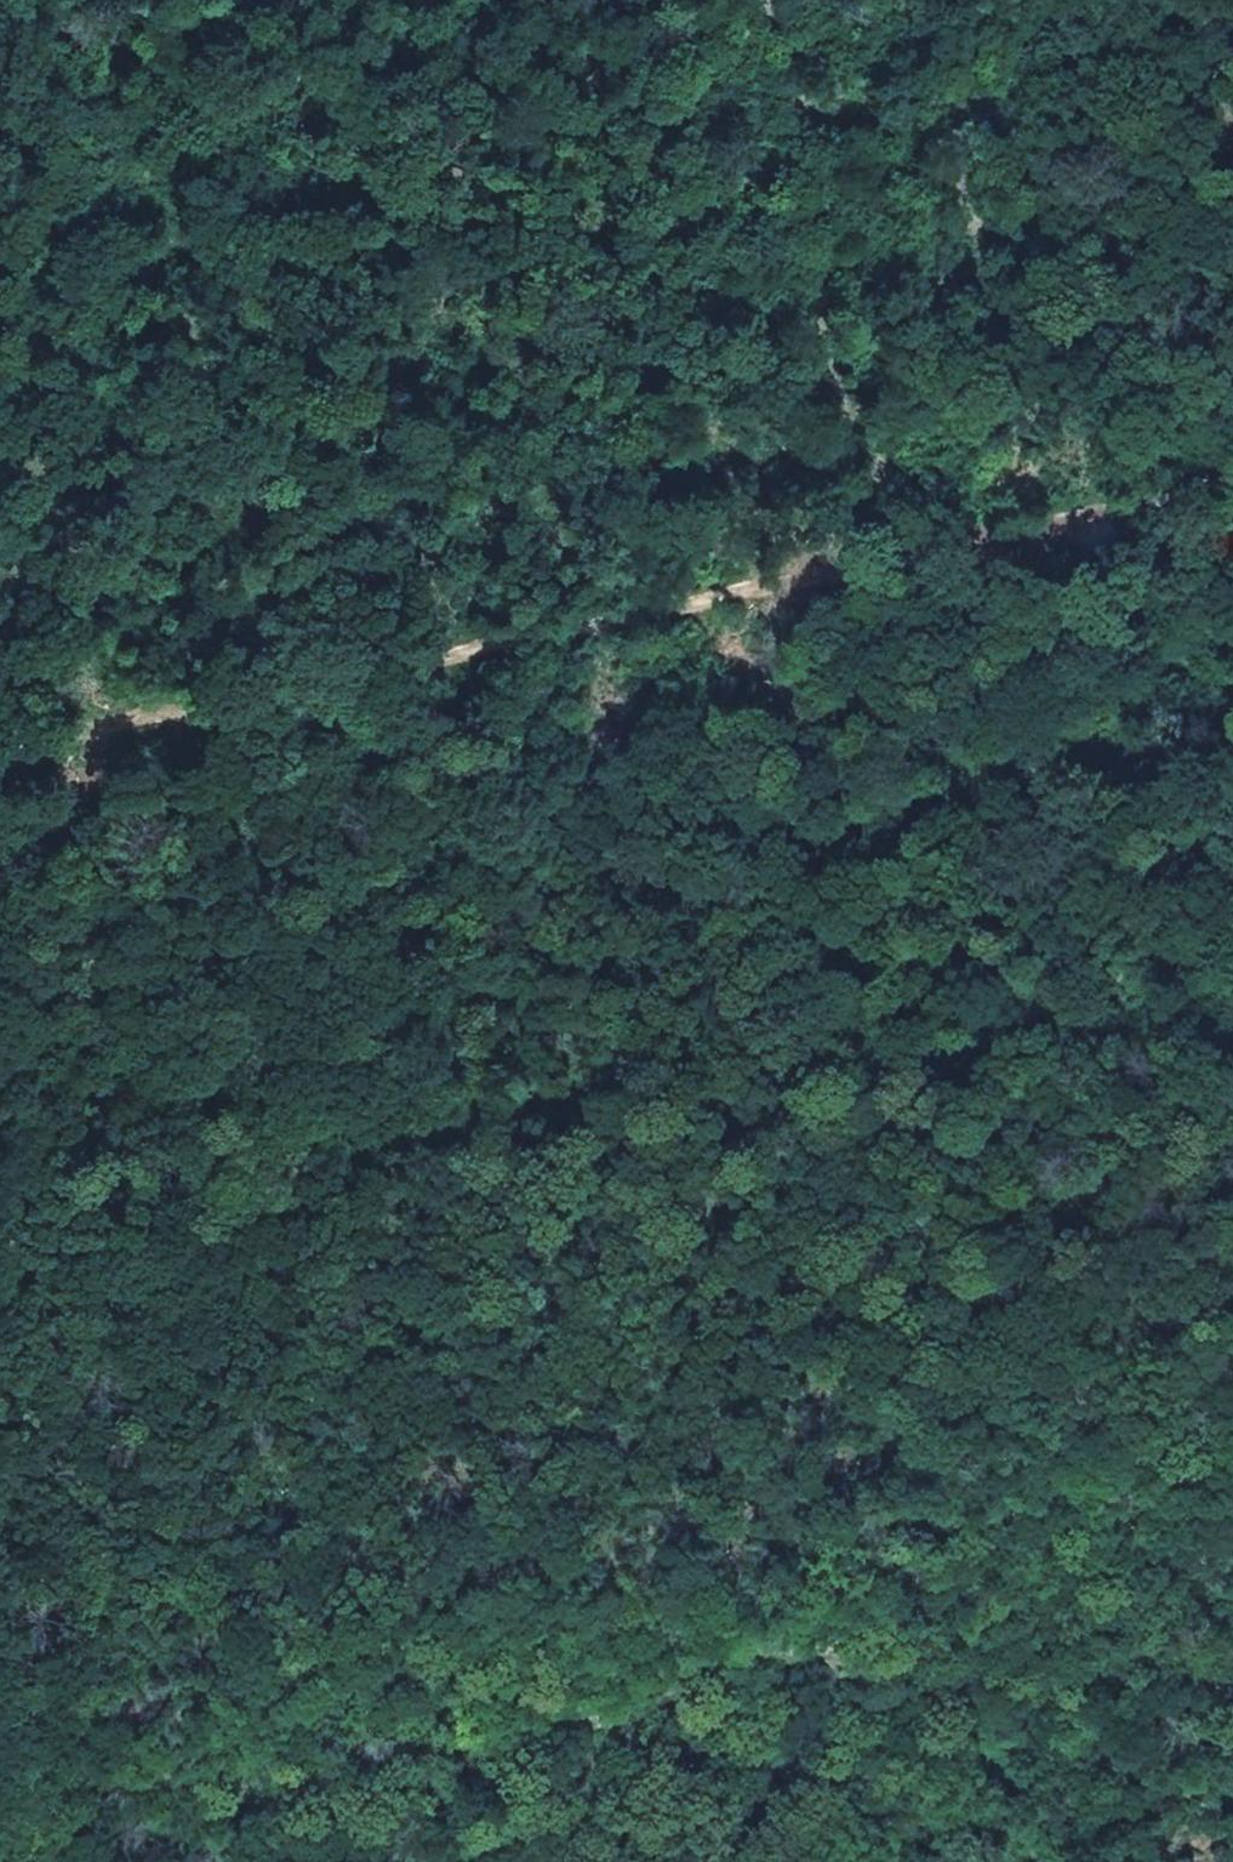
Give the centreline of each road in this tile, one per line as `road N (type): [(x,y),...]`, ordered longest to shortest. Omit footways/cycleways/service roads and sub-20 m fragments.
road 1 (track): [(0,766),(1232,492)]

